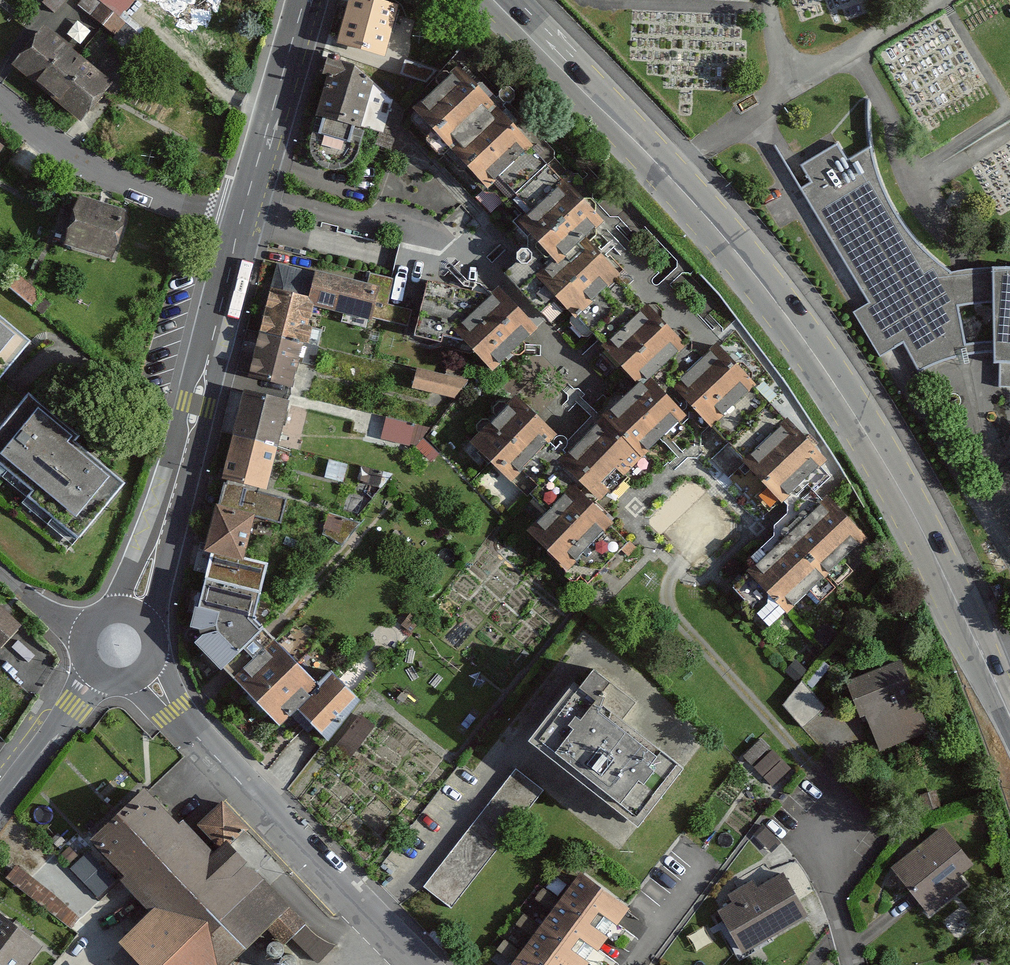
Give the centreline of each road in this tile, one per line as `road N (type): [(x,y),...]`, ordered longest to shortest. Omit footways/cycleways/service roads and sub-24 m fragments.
road 1 (secondary): [(493,0),(721,236),(817,358),(897,487),(1009,717)]
road 2 (unclassified): [(241,219),(172,494),(132,614)]
road 3 (residential): [(415,964),(143,674)]
road 4 (residential): [(241,219),(111,176),(0,100)]
road 5 (unclassified): [(302,7),(241,219)]
road 6 (residential): [(98,675),(0,804)]

